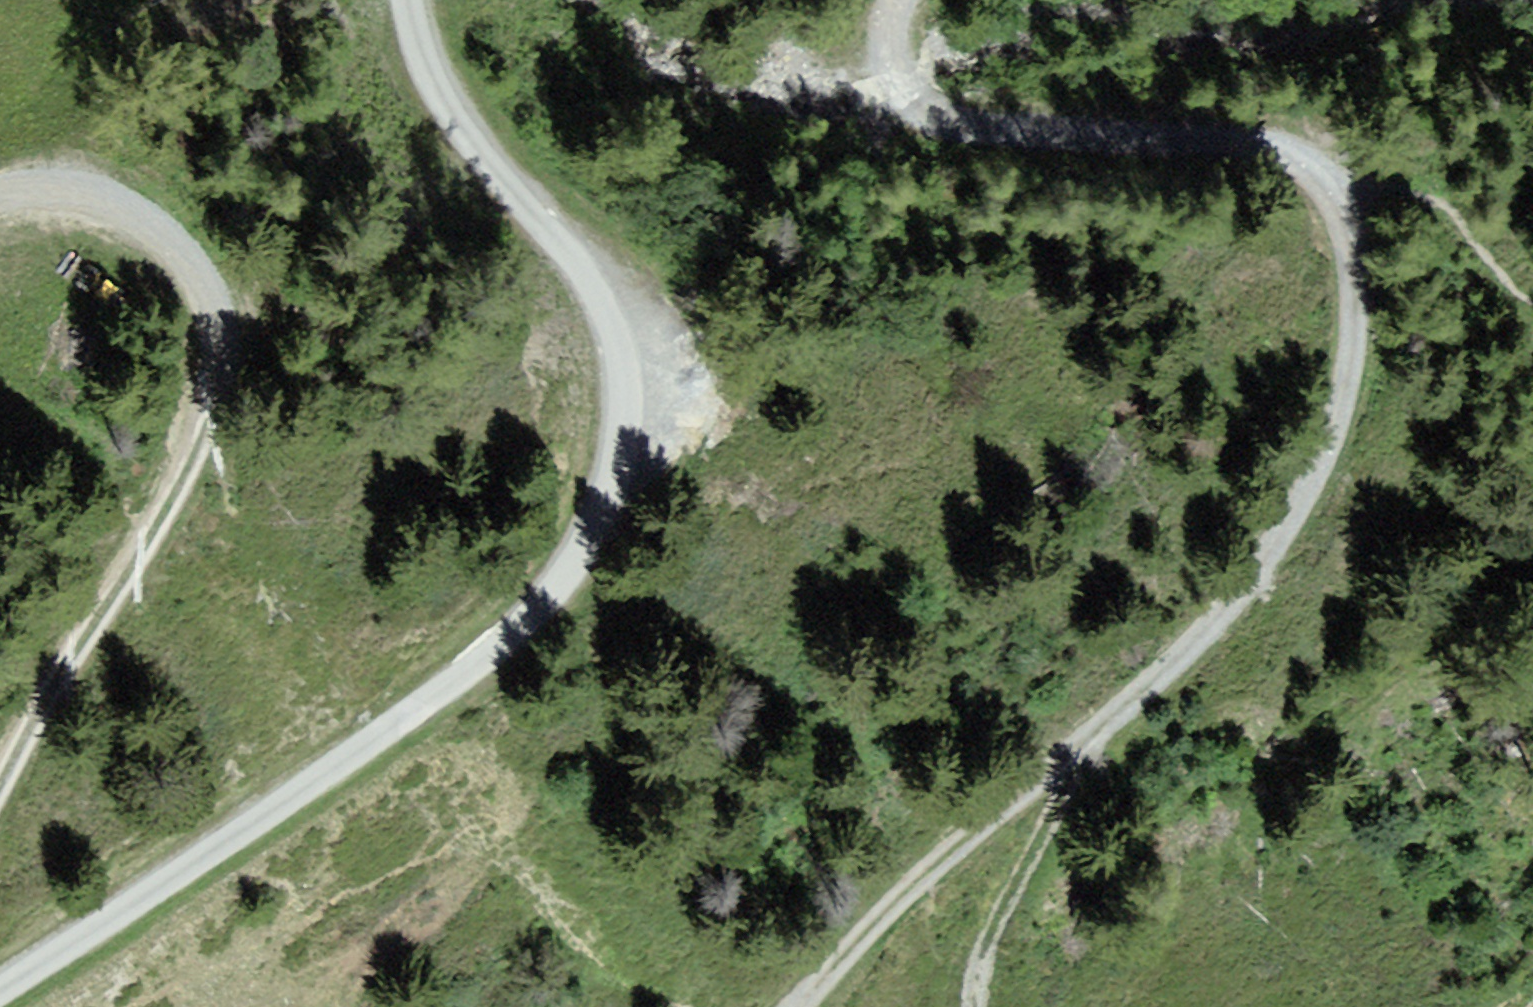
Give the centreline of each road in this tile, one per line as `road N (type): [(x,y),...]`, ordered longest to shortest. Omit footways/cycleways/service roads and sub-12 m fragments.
road 1 (unclassified): [(412,0),(433,73),(480,152),(598,296),(621,355),(624,415),(601,519),(548,594),(466,670),(333,773),(0,987)]
road 2 (track): [(1299,155),(1332,203),(1351,259),(1359,364),(1336,432),(1277,547),(1176,663),(958,840),(800,1006)]
road 3 (track): [(0,190),(105,190),(188,254),(215,318),(221,409),(162,523),(0,790)]
road 4 (track): [(904,0),(895,39),(900,75),(955,127),(1134,143),(1250,143),(1299,155)]
road 5 (track): [(1113,714),(997,918),(976,1006)]

